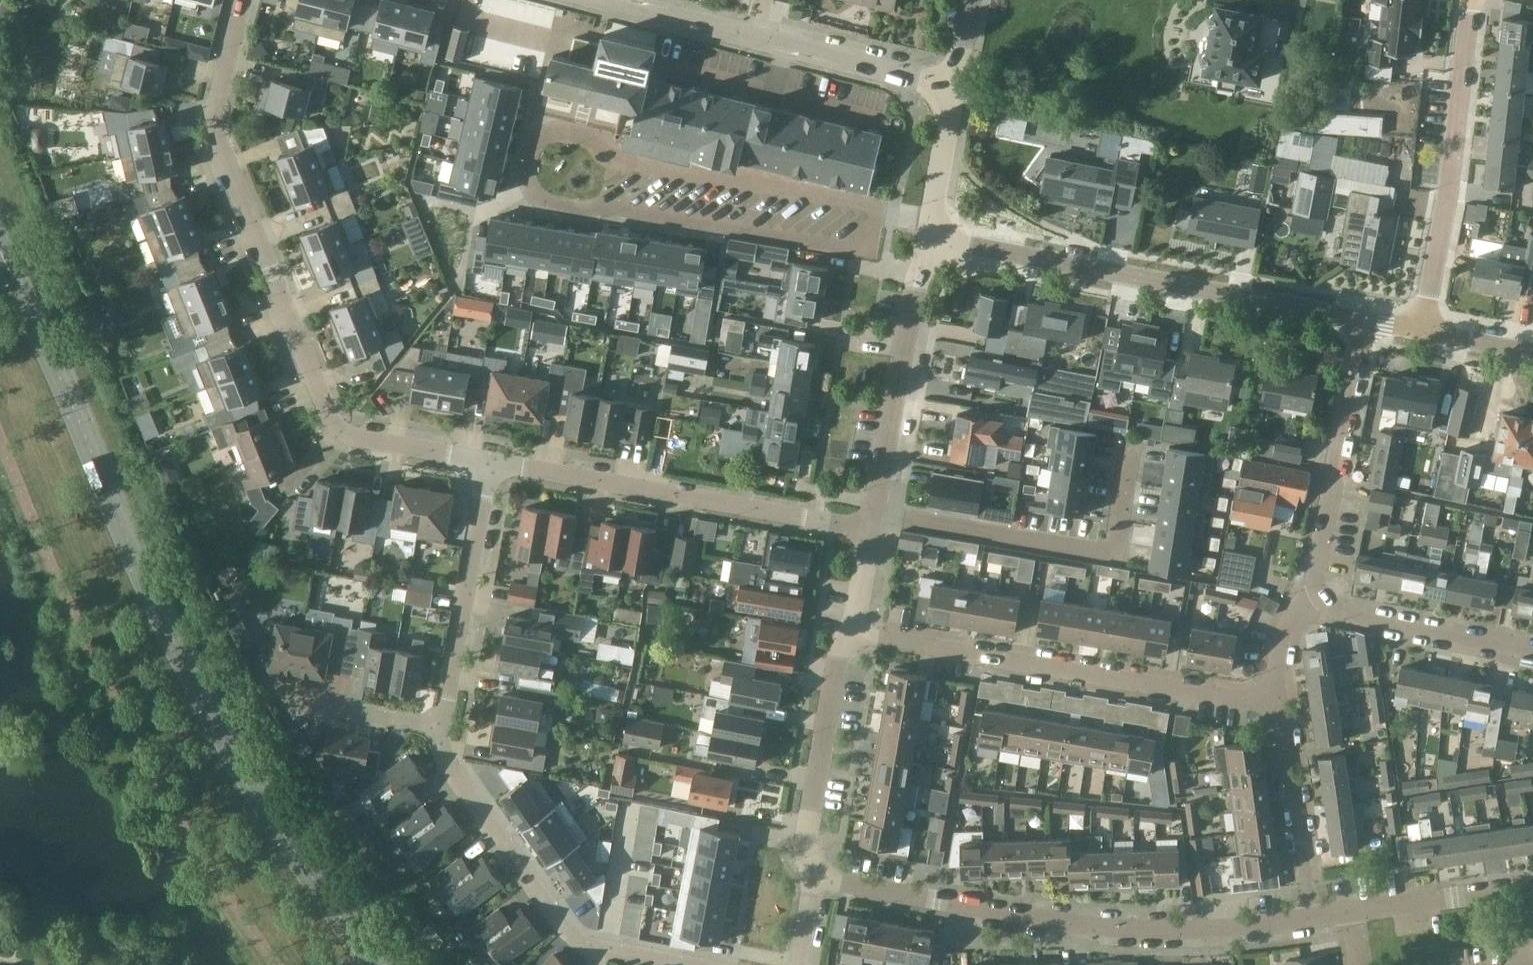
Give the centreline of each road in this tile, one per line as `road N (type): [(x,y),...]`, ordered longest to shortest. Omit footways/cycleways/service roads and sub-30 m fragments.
road 1 (primary): [(352,930),(267,805),(187,662),(0,250)]
road 2 (residential): [(878,209),(606,158),(596,141),(554,133),(531,153),(528,175),(538,197),(582,211),(870,254)]
road 3 (residential): [(491,462),(333,436),(216,125),(246,0)]
road 4 (residential): [(814,877),(1112,932),(1312,917)]
road 5 (unclassified): [(1367,318),(932,230)]
road 6 (residential): [(1274,713),(850,631)]
road 7 (residential): [(874,528),(491,462)]
road 8 (residential): [(694,964),(584,944),(454,772),(441,728)]
road 9 (unclassified): [(603,0),(958,90)]
road 10 (residential): [(1134,443),(1115,556),(878,514)]
road 11 (unclassified): [(1423,327),(1471,0)]
road 12 (residential): [(1310,604),(1367,318)]
road 13 (residential): [(878,514),(932,230)]
road 14 (residential): [(441,728),(491,462)]
road 15 (residential): [(814,877),(805,841),(839,653),(850,631)]
road 16 (residential): [(1532,653),(1310,604)]
road 17 (residential): [(1312,917),(1274,713)]
road 18 (residential): [(1355,910),(1532,884)]
road 19 (unclassified): [(932,230),(958,90)]
road 20 (residential): [(441,728),(301,706)]

